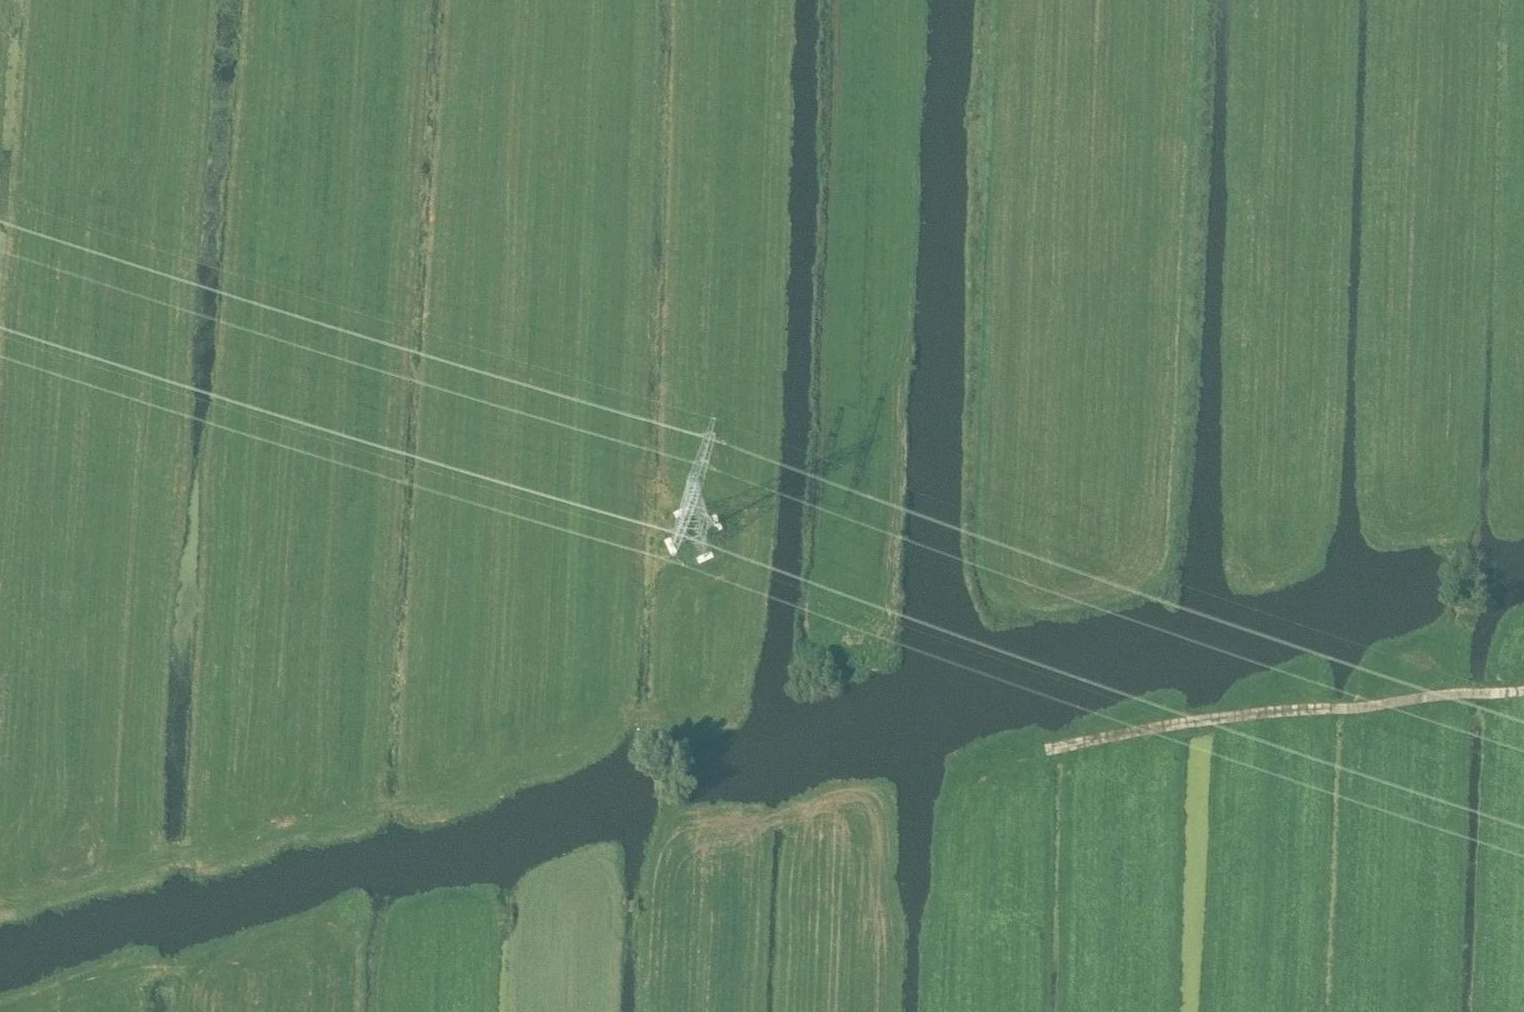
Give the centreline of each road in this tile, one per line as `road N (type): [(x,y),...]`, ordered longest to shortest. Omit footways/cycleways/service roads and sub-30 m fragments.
road 1 (track): [(1014,1011),(1032,753),(1523,688)]
road 2 (track): [(19,1011),(140,963),(195,973)]

